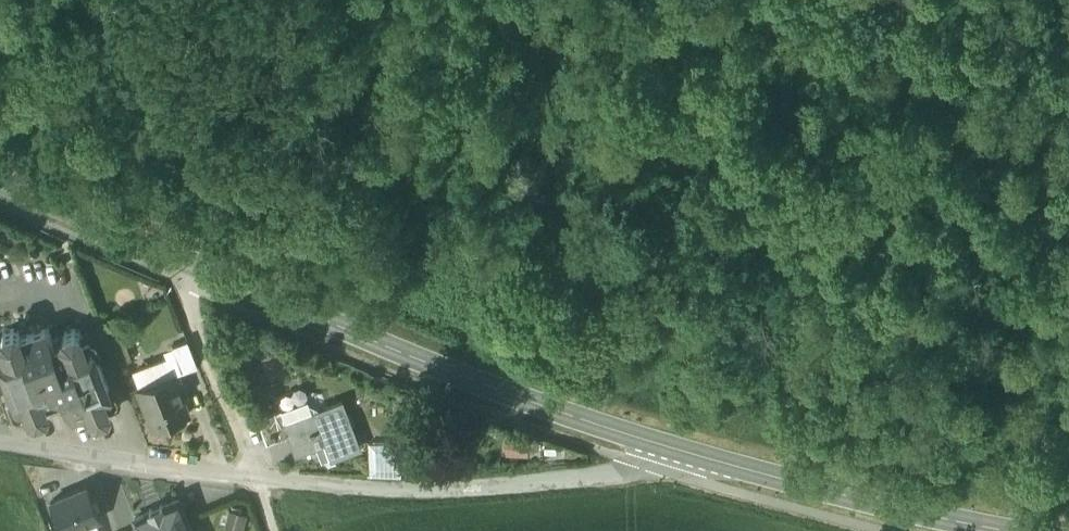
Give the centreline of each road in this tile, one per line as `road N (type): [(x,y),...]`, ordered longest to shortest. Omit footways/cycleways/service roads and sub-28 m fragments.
road 1 (secondary): [(197,267),(473,384),(680,454)]
road 2 (residential): [(680,454),(619,477),(476,493),(260,484)]
road 3 (secondary): [(680,454),(990,530)]
road 4 (residential): [(260,484),(0,450)]
road 5 (residential): [(197,267),(190,313),(260,484)]
road 6 (secondary): [(0,180),(197,267)]

